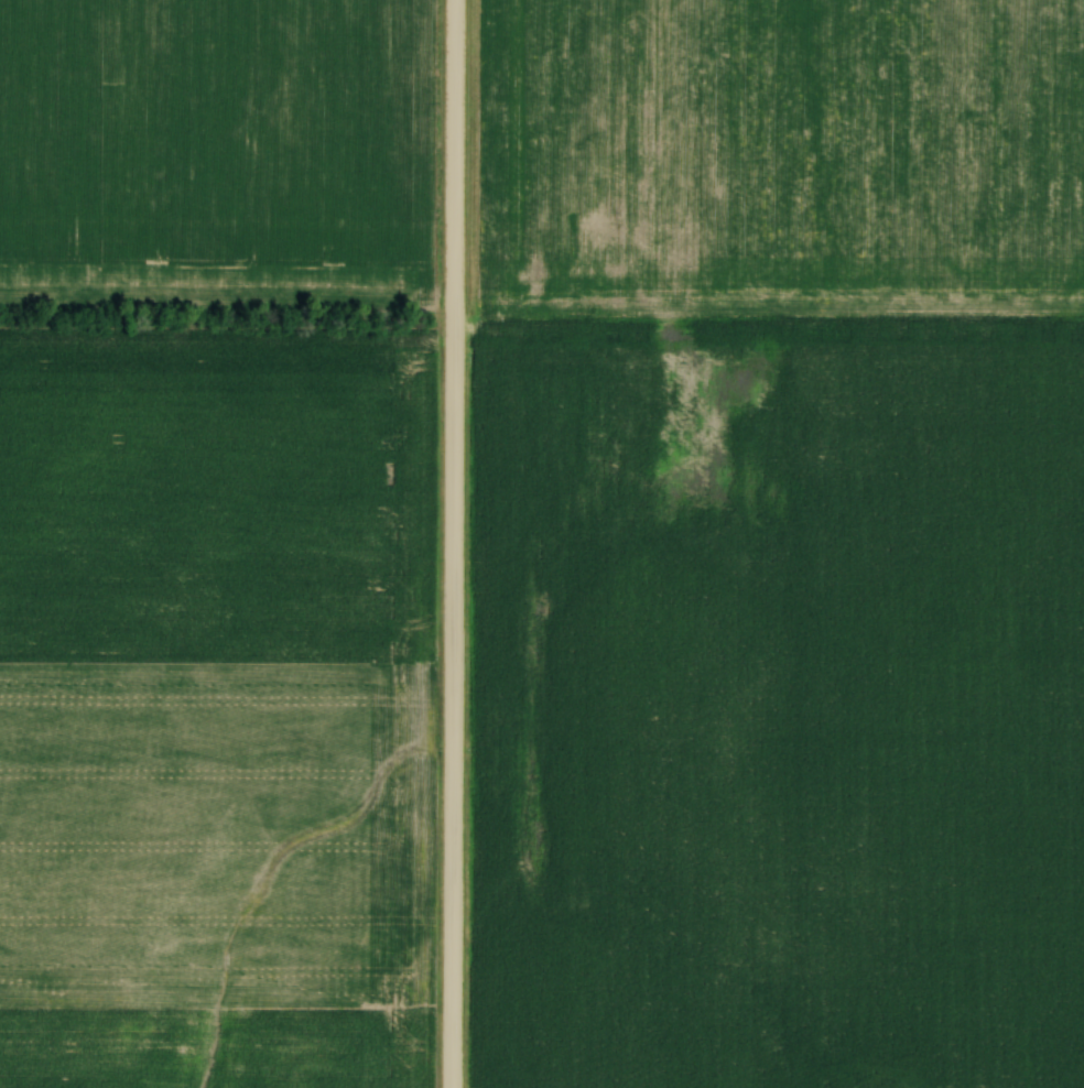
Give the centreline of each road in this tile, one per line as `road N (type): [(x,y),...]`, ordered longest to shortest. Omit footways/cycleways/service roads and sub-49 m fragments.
road 1 (tertiary): [(452,1087),(453,0)]

